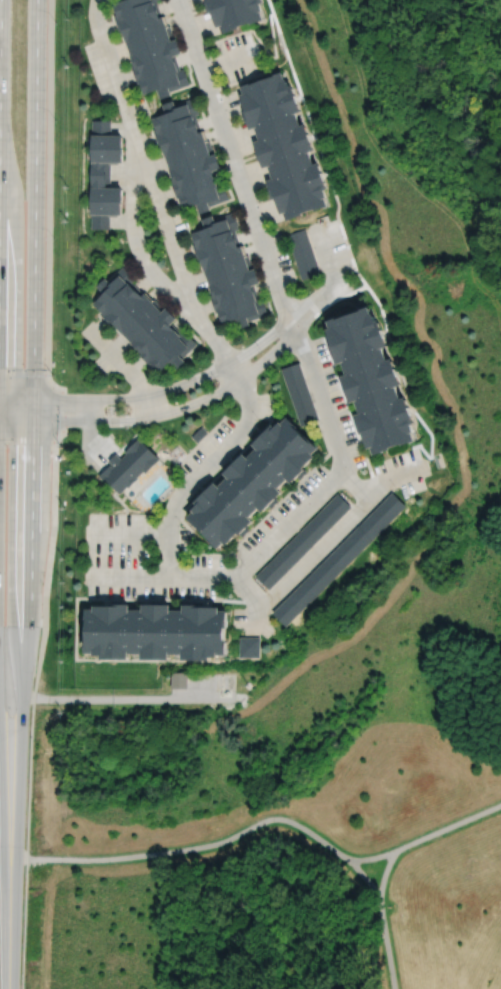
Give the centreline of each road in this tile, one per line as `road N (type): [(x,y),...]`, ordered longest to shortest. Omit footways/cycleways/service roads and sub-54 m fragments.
road 1 (secondary): [(10,858),(30,623),(37,0)]
road 2 (residential): [(87,575),(232,575),(334,478),(338,450),(290,323)]
road 3 (residential): [(97,0),(97,26),(197,314),(239,379)]
road 4 (residential): [(290,323),(177,0)]
road 5 (residential): [(33,421),(140,419),(189,405),(254,368),(285,340),(290,323)]
road 6 (residential): [(290,323),(224,366),(161,391),(61,399)]
road 7 (secondary): [(0,697),(10,858)]
road 8 (secondary): [(10,858),(8,988)]

